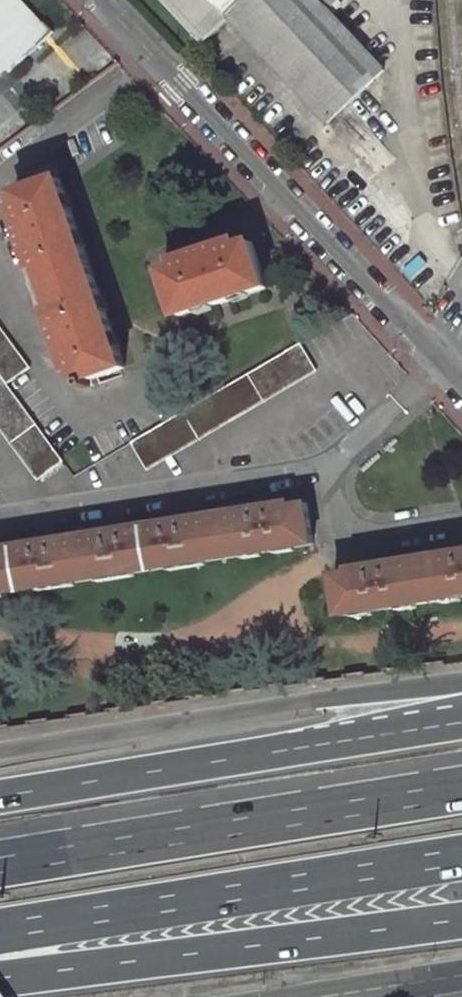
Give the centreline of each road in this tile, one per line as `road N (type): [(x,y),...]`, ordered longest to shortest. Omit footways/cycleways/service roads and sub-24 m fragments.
road 1 (residential): [(101,0),(461,385)]
road 2 (trunk): [(461,714),(0,798)]
road 3 (trunk): [(0,928),(461,854)]
road 4 (trunk): [(461,788),(0,861)]
road 5 (tertiary): [(461,701),(317,701),(0,753)]
road 6 (trunk): [(0,979),(461,919)]
road 7 (unclassified): [(461,975),(317,996)]

